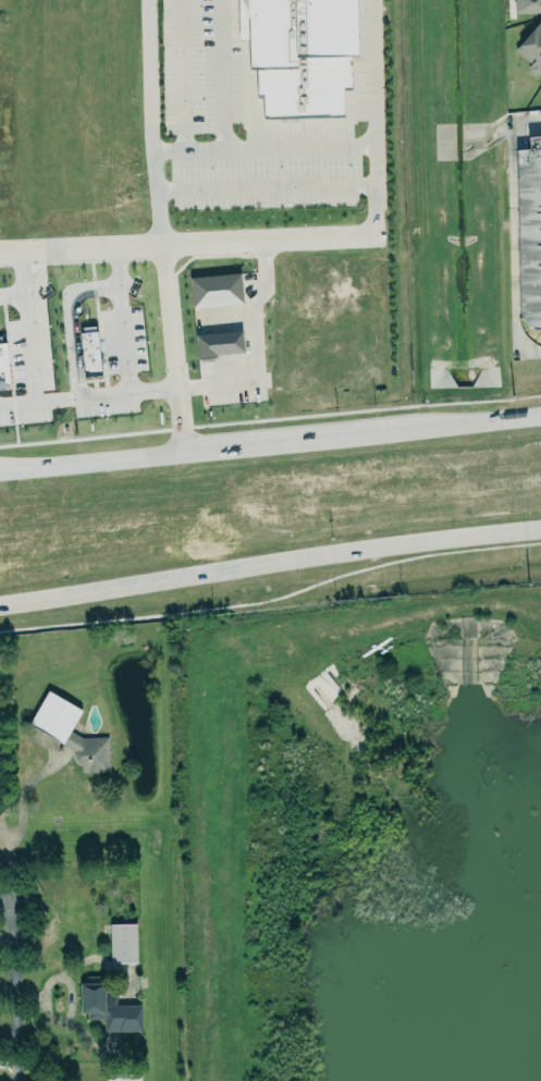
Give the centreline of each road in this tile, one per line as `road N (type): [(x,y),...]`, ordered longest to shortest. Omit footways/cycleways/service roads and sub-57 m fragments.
road 1 (primary): [(0,599),(540,528)]
road 2 (primary): [(405,429),(173,450)]
road 3 (residential): [(21,1080),(17,905)]
road 4 (primary): [(151,452),(0,466)]
road 5 (primary): [(540,415),(405,429)]

